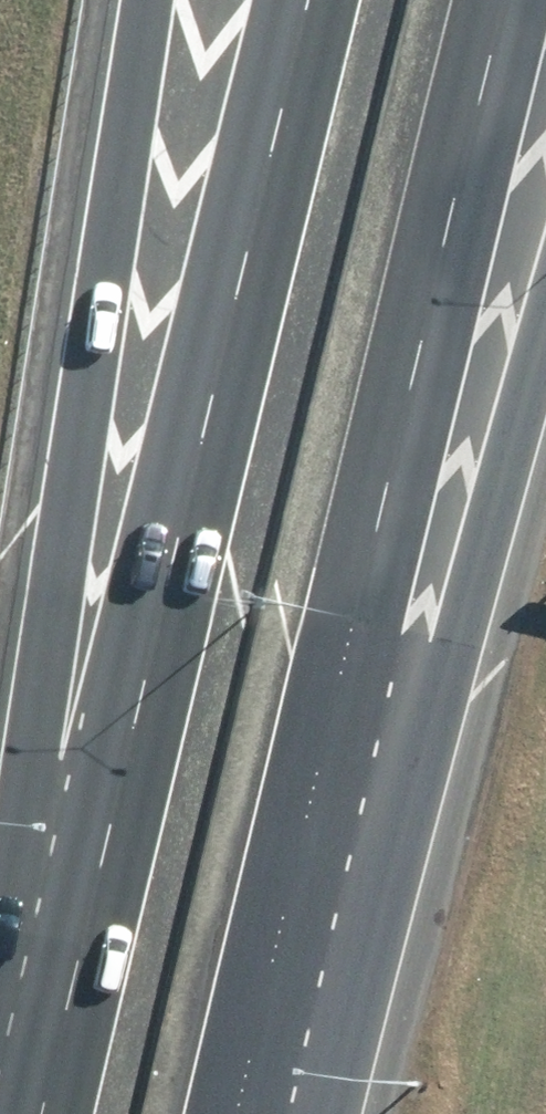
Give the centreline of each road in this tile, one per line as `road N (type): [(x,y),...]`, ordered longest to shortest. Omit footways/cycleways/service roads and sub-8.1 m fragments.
road 1 (motorway): [(48,1113),(310,0)]
road 2 (motorway): [(502,0),(241,1113)]
road 3 (motorway): [(0,1107),(27,773),(152,0)]
road 4 (motorway): [(545,318),(457,674),(259,1113)]

